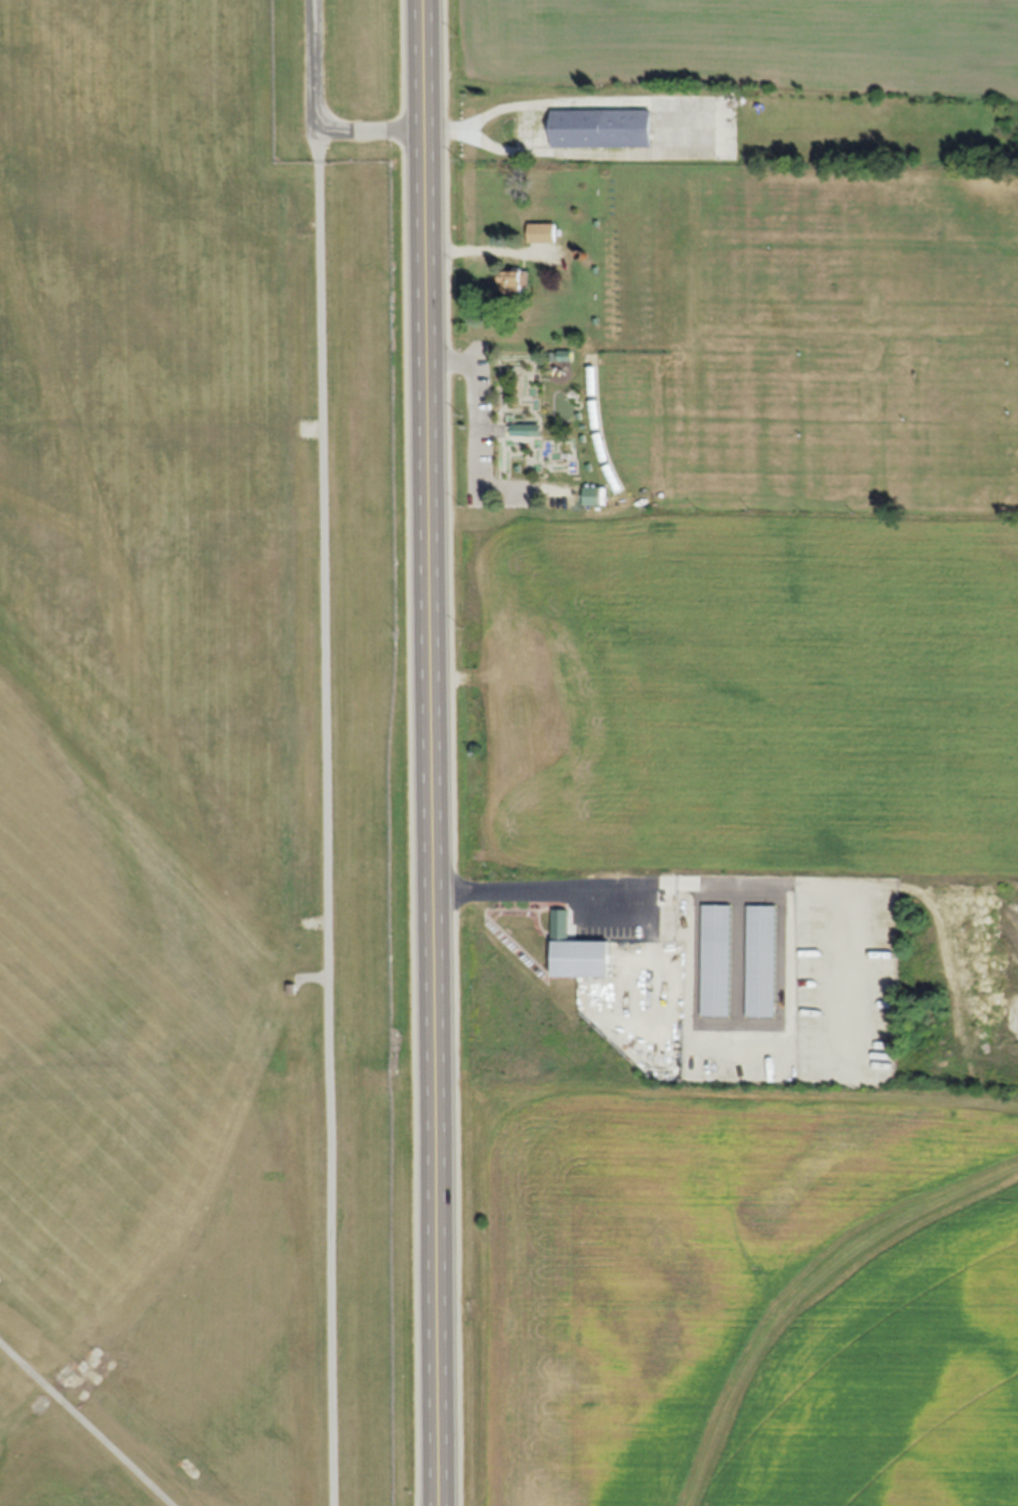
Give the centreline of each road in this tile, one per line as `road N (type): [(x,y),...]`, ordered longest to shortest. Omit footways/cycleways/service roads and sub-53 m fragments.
road 1 (primary): [(443,1505),(442,396),(431,0)]

